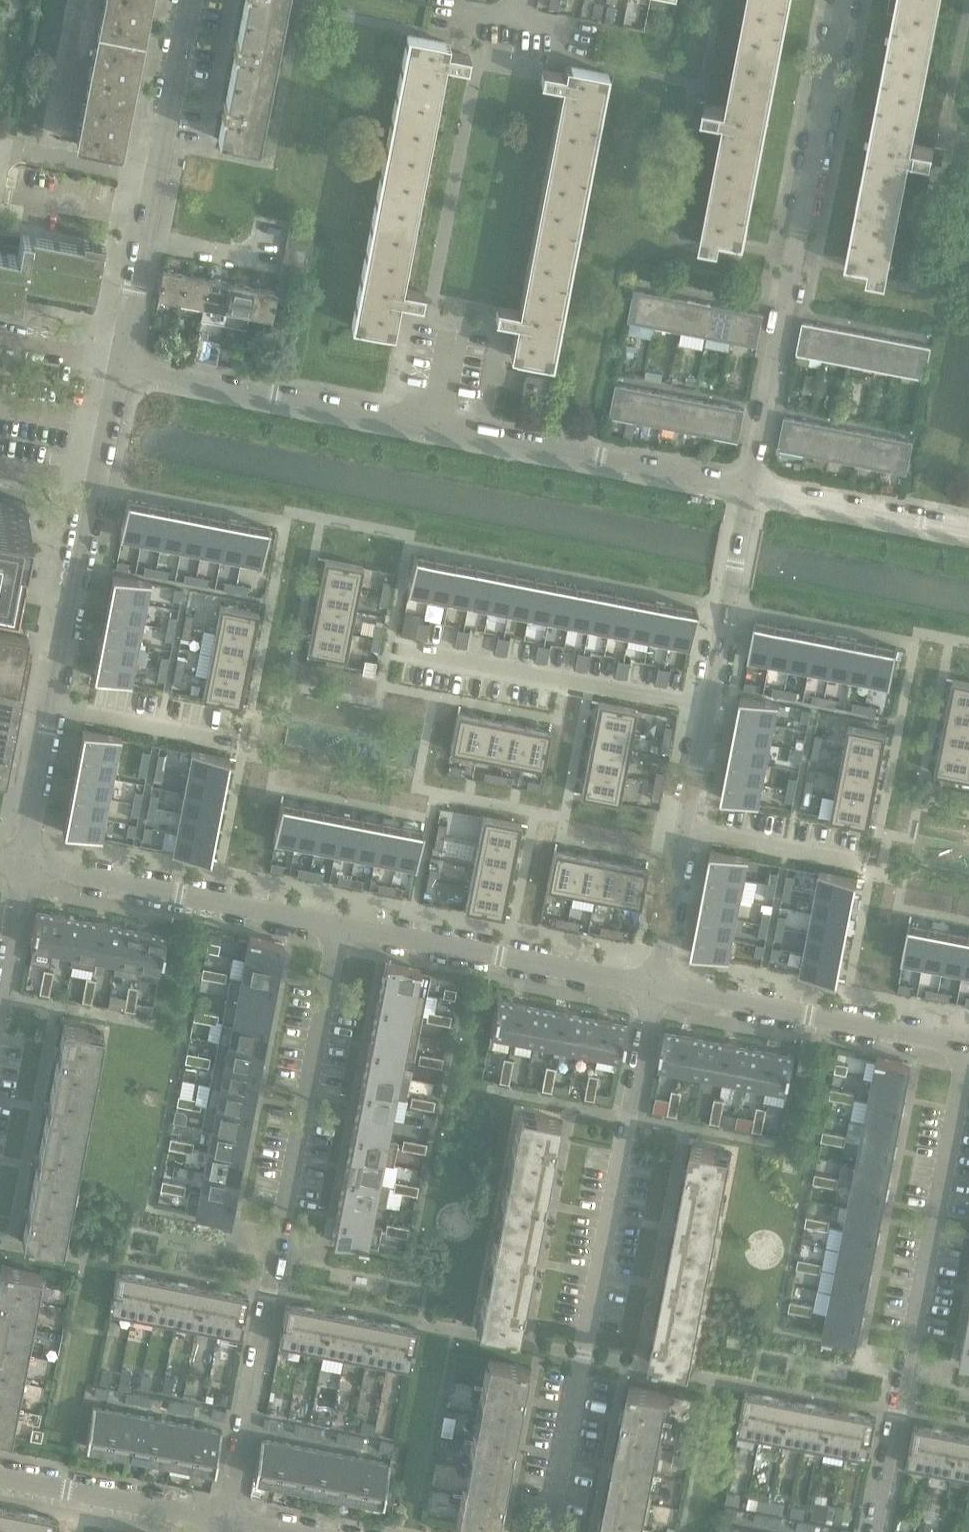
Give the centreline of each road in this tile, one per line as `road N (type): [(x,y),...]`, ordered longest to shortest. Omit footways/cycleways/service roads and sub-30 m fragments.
road 1 (residential): [(751,486),(120,370)]
road 2 (residential): [(222,1522),(340,926)]
road 3 (residential): [(654,987),(549,1531)]
road 4 (residential): [(751,486),(654,987)]
road 5 (residential): [(120,370),(25,865)]
road 6 (residential): [(845,0),(751,486)]
road 7 (residential): [(875,1531),(968,1048)]
road 8 (residential): [(25,865),(340,926)]
road 9 (residential): [(654,987),(968,1048)]
road 10 (residential): [(340,926),(654,987)]
road 11 (residential): [(222,1522),(0,1479)]
road 12 (residential): [(968,530),(751,486)]
road 13 (residential): [(156,178),(120,370)]
road 14 (residential): [(190,0),(156,178)]
road 15 (residential): [(0,156),(156,178)]
road 16 (residential): [(25,865),(0,996)]

